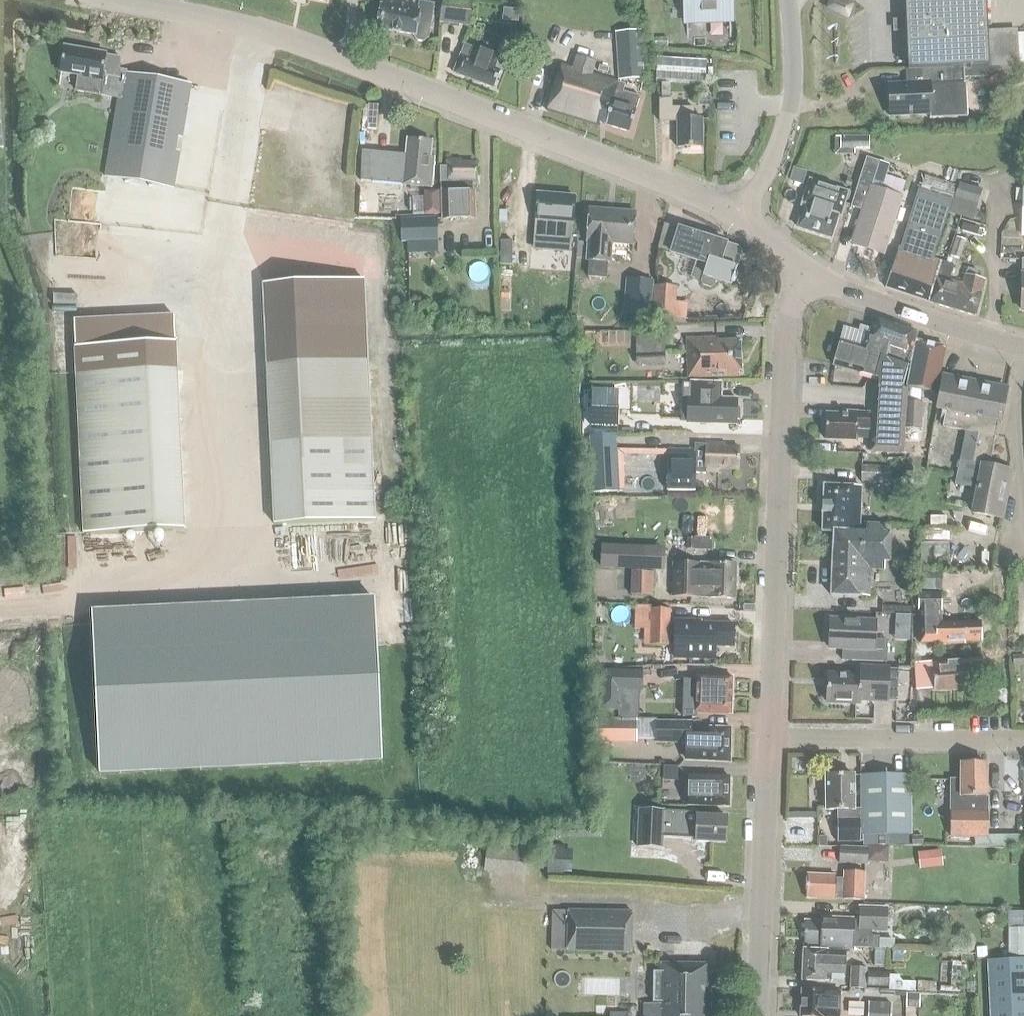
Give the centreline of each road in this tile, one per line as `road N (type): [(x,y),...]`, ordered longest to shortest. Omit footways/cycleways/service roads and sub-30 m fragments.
road 1 (tertiary): [(742,224),(362,68),(100,0)]
road 2 (tertiary): [(768,739),(793,327),(811,281)]
road 3 (tertiary): [(757,1015),(768,739)]
road 4 (residential): [(768,739),(1023,740)]
road 5 (unclassified): [(742,224),(776,152),(791,96),(786,0)]
road 6 (tertiary): [(811,281),(1023,349)]

